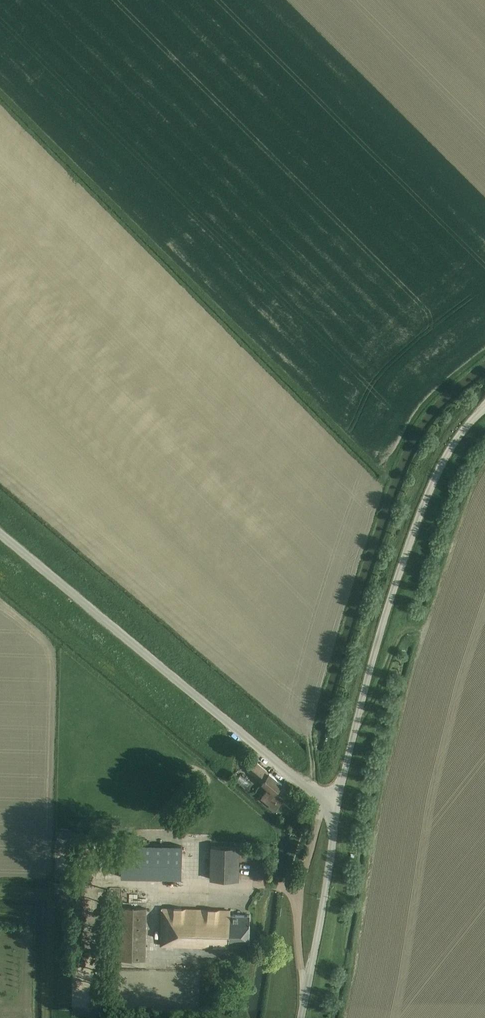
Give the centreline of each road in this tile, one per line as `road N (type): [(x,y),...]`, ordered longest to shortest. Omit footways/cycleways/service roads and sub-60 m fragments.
road 1 (unclassified): [(338,798),(303,785),(0,534)]
road 2 (unclassified): [(338,798),(418,521),(450,450),(484,408)]
road 3 (unclassified): [(302,1017),(338,798)]
road 4 (track): [(47,1017),(50,894),(0,892)]
road 5 (track): [(204,884),(206,832),(223,754),(241,733)]

